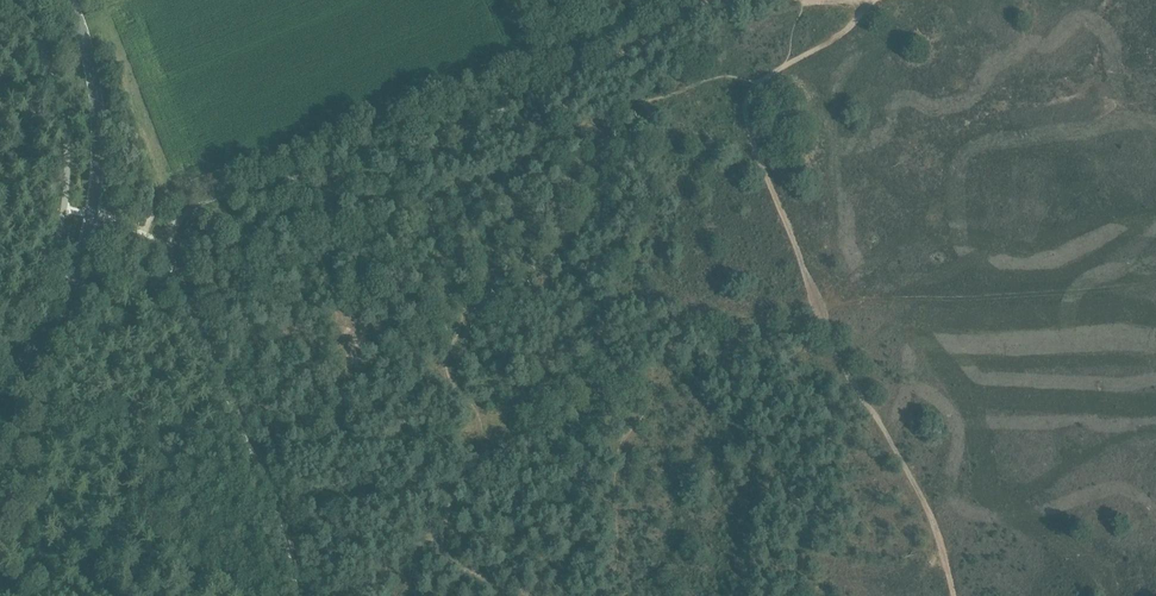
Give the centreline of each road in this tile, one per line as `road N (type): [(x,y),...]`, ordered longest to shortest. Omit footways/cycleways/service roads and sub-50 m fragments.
road 1 (track): [(708,0),(477,120),(155,219)]
road 2 (track): [(956,595),(924,498),(820,304),(755,150),(746,101),(755,87)]
road 3 (tertiary): [(0,385),(72,294),(94,216),(99,132),(91,62),(68,0)]
road 4 (track): [(155,219),(286,517),(311,595)]

